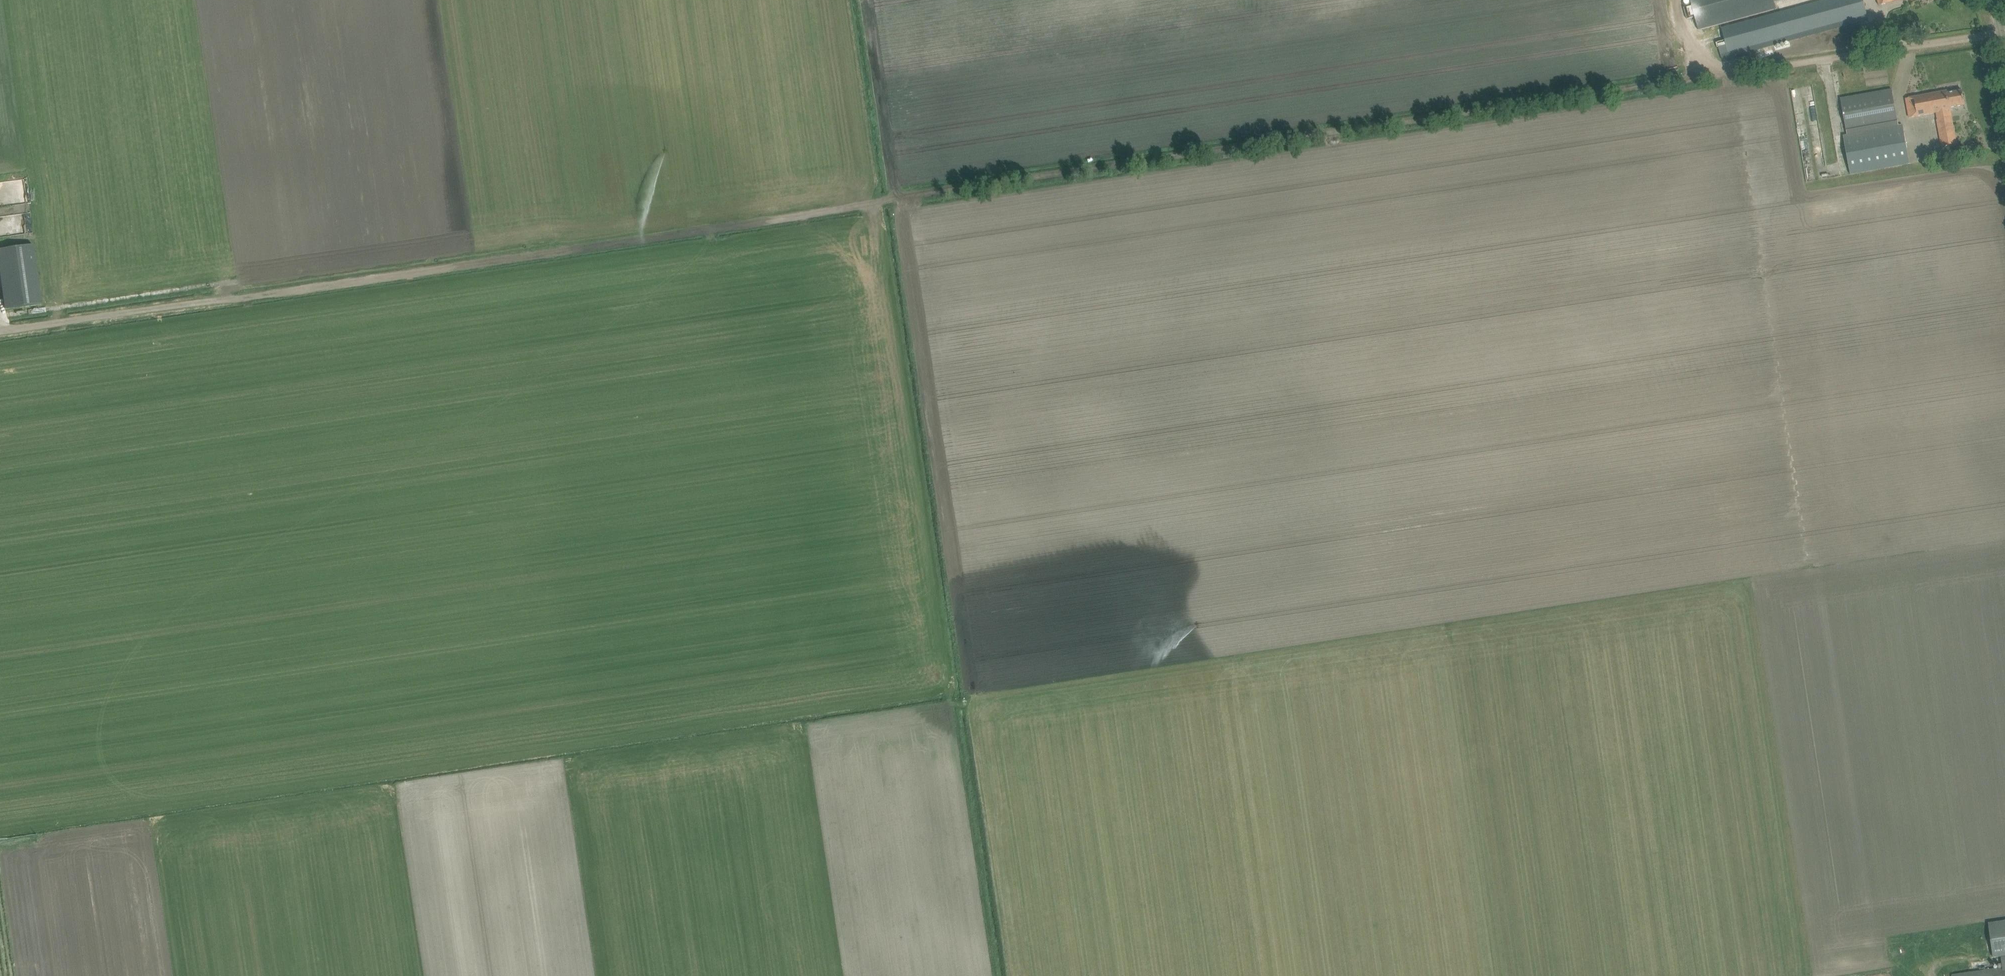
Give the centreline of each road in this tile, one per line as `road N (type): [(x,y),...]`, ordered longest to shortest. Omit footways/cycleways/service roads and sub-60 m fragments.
road 1 (track): [(2003,34),(0,330)]

